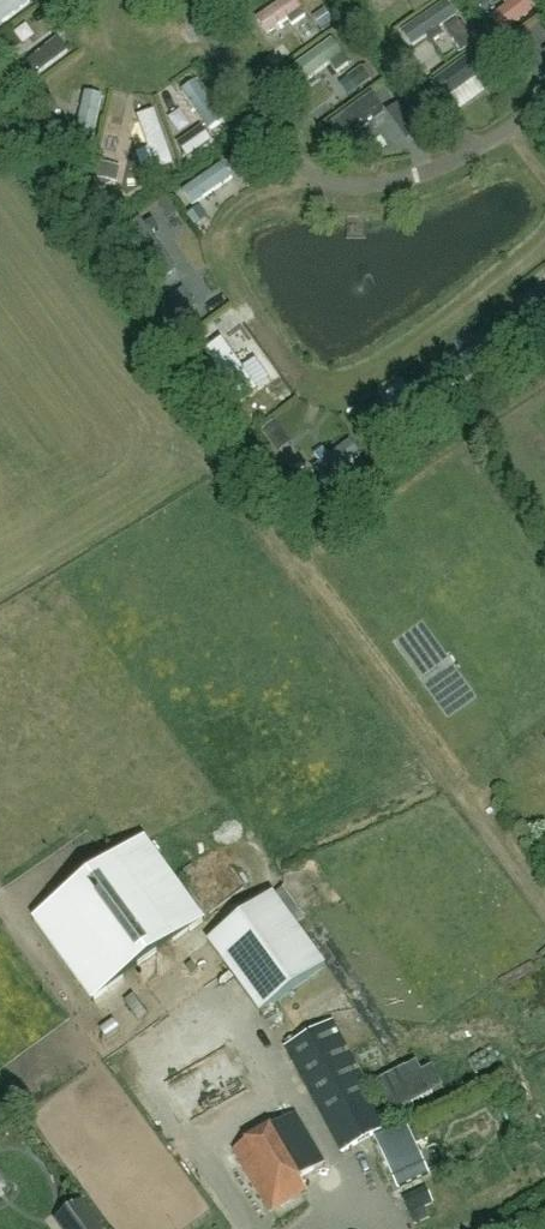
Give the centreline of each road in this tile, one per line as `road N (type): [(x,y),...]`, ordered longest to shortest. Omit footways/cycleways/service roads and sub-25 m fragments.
road 1 (track): [(224,487),(544,917)]

